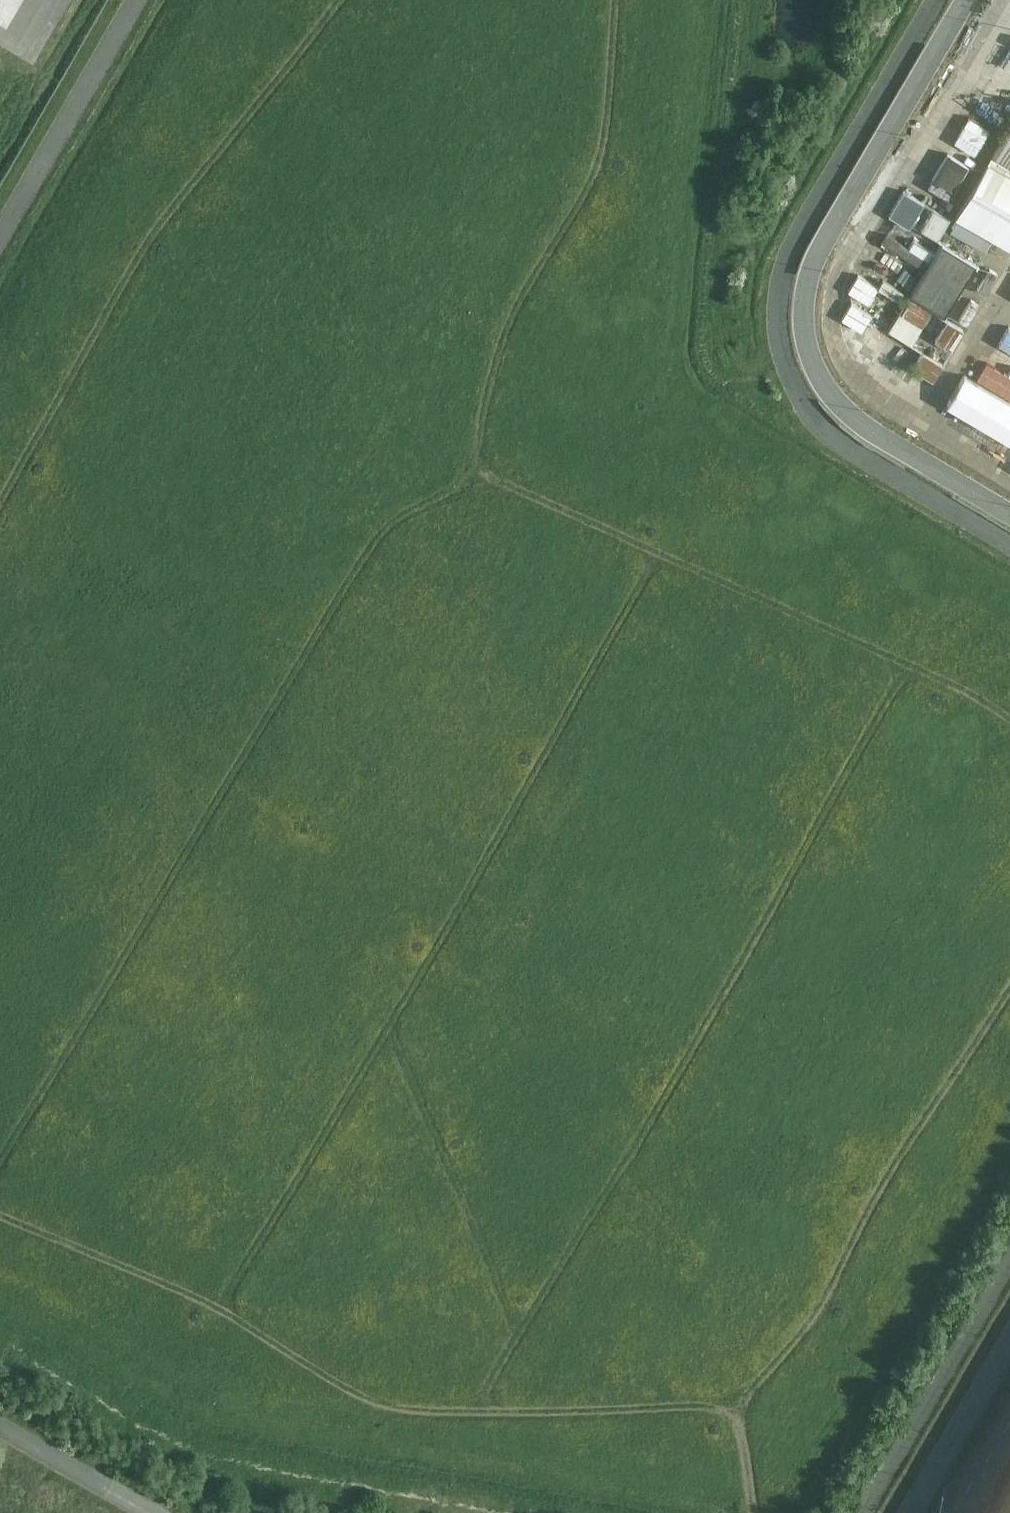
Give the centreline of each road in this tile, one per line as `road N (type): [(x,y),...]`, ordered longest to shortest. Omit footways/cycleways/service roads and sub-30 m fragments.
road 1 (track): [(1009,715),(942,676),(481,468),(480,429),(508,321),(606,140),(614,0)]
road 2 (track): [(658,548),(221,1305)]
road 3 (track): [(474,1411),(907,661)]
road 4 (track): [(481,468),(402,509),(368,545),(0,1166)]
road 5 (track): [(741,1413),(394,1410),(345,1392),(221,1305),(0,1215)]
road 6 (unclassified): [(1009,513),(839,404),(814,363),(805,327),(817,257),(965,0)]
road 7 (track): [(753,1512),(741,1413),(750,1389),(815,1318),(870,1203),(1009,985)]
road 8 (track): [(0,498),(149,238),(332,0)]
road 9 (track): [(520,1331),(385,1020)]
road 10 (unclassified): [(1009,1347),(914,1512)]

